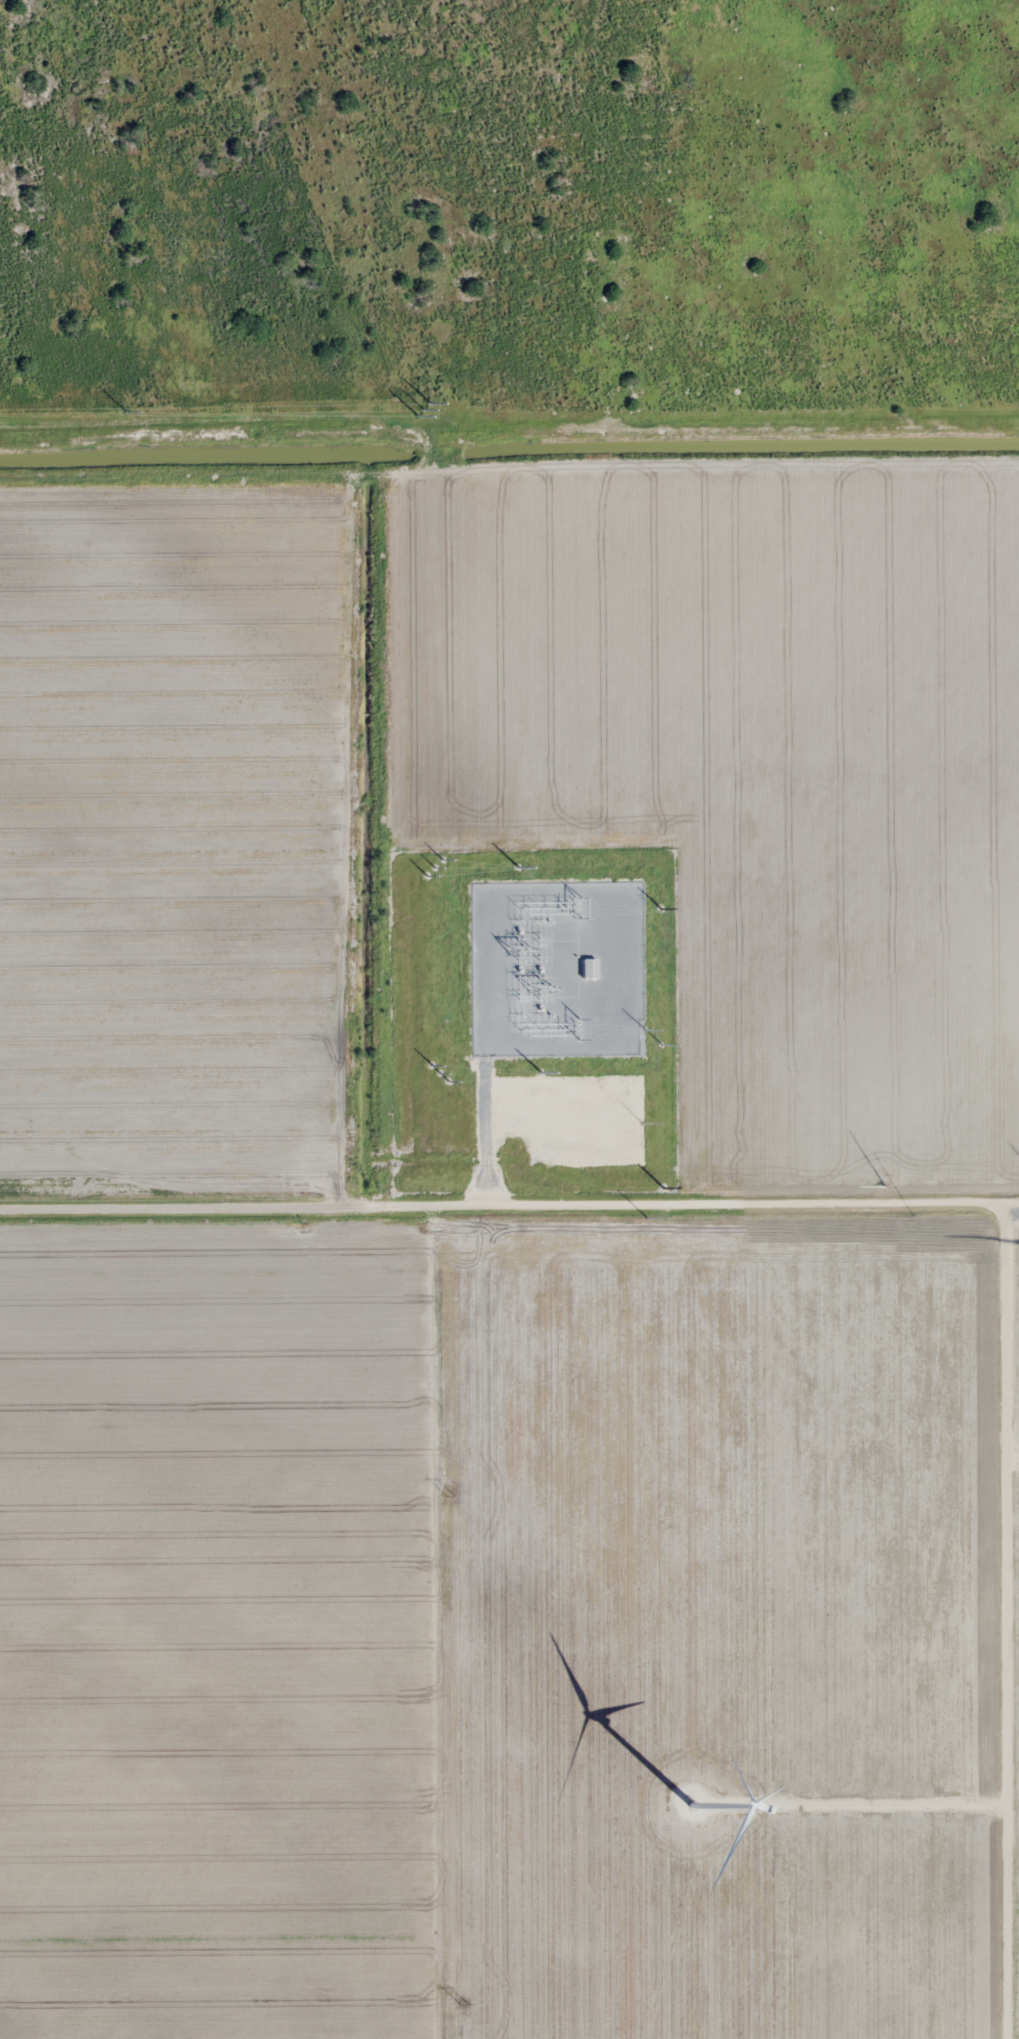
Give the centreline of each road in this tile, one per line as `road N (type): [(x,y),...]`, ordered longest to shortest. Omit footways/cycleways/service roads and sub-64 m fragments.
road 1 (residential): [(0,1195),(1018,1201)]
road 2 (residential): [(1011,2038),(1016,1201)]

